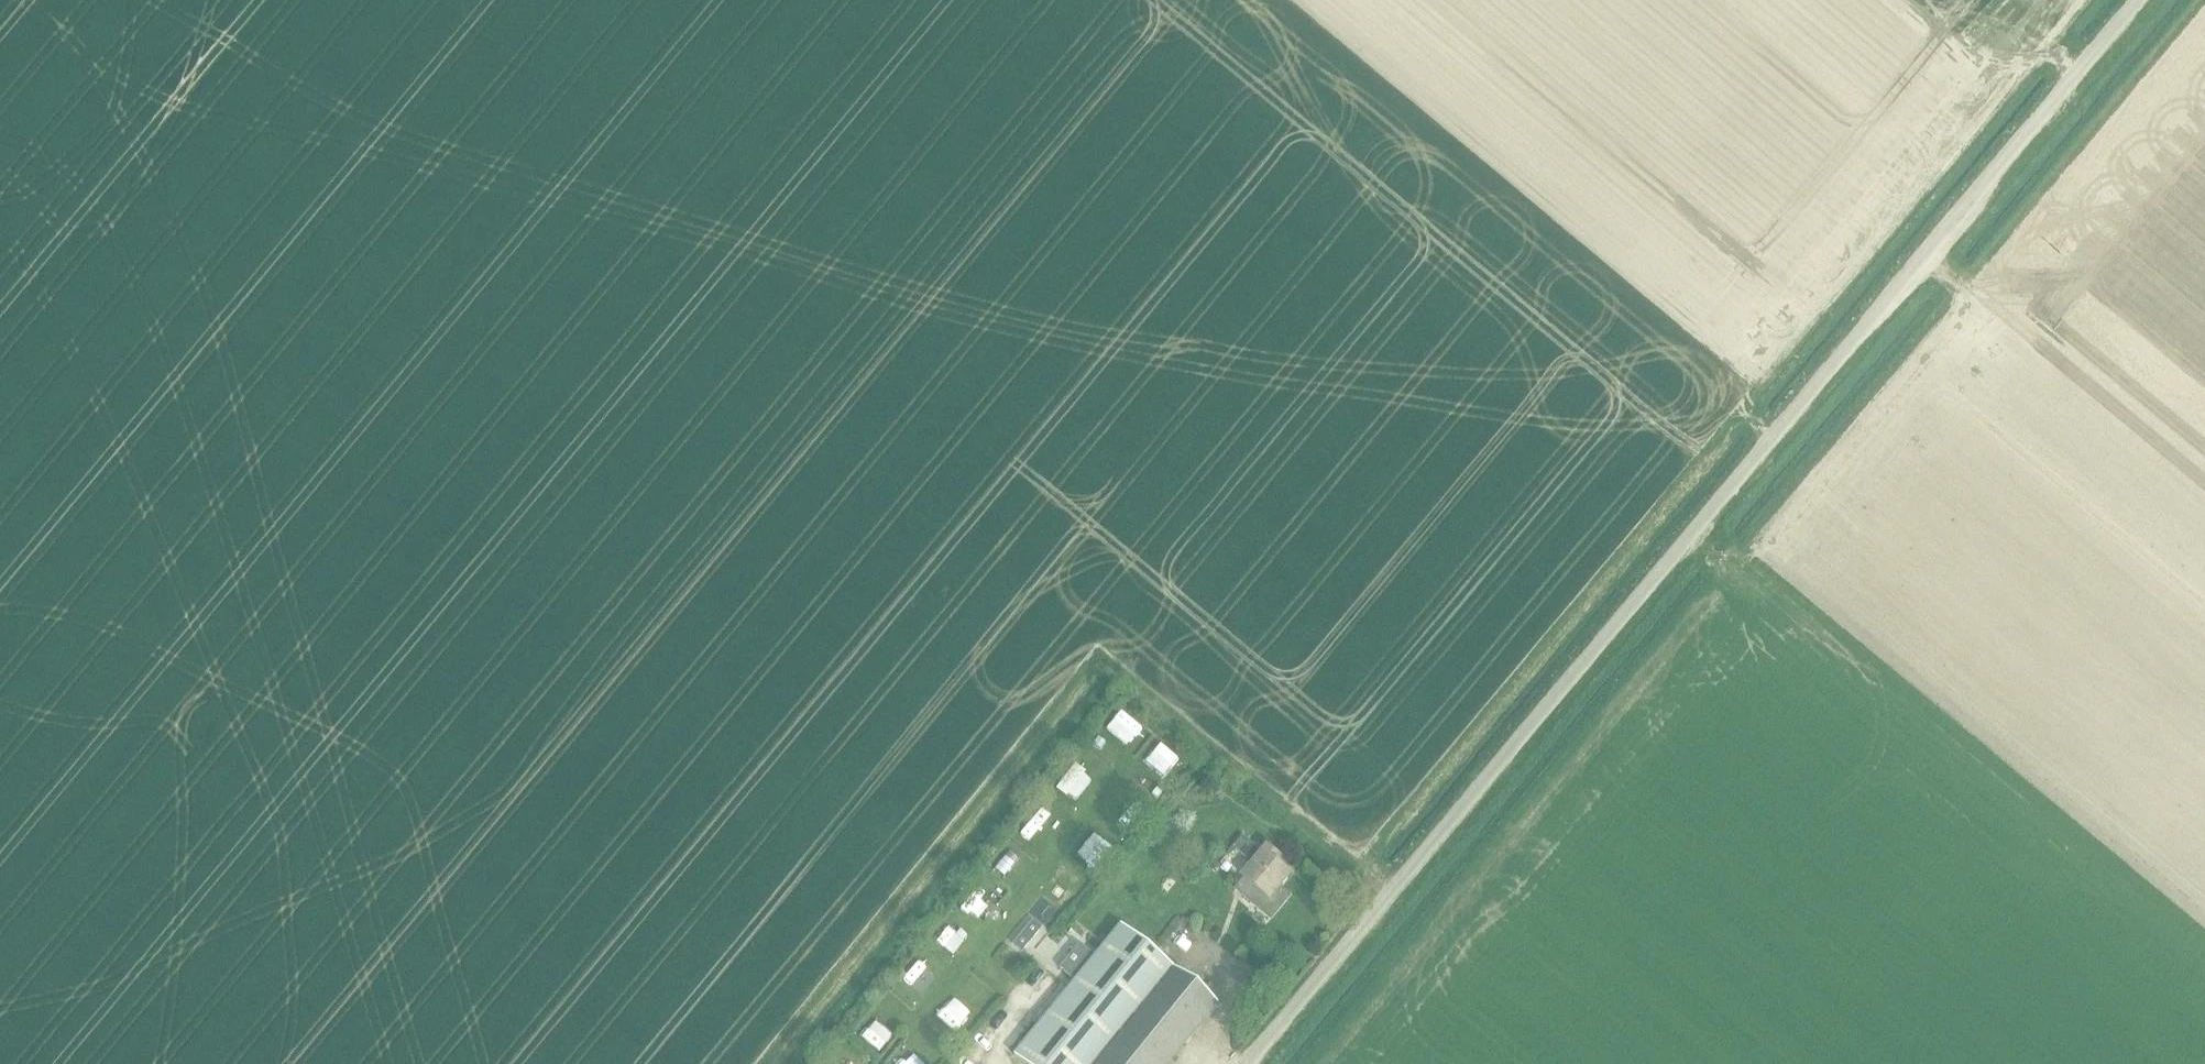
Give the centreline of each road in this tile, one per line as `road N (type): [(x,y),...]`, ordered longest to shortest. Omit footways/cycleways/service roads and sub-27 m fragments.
road 1 (unclassified): [(1247,1063),(2140,0)]

